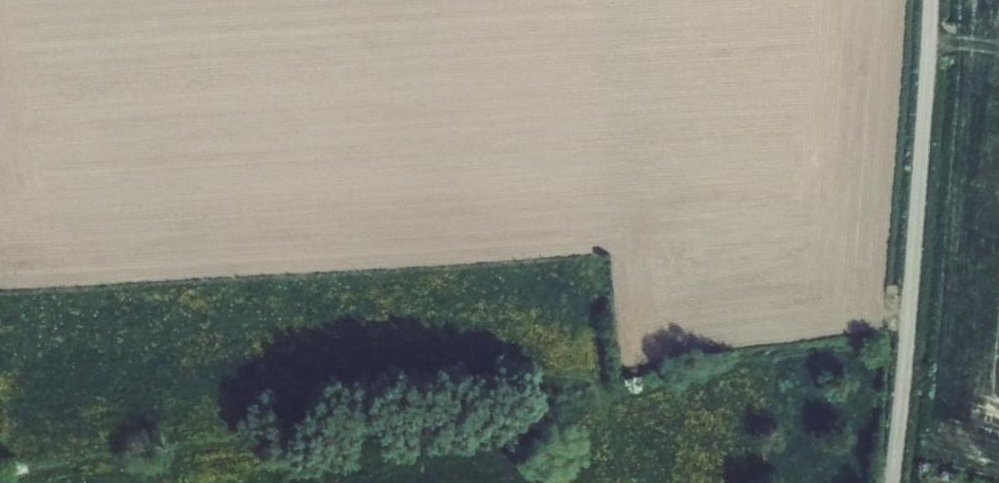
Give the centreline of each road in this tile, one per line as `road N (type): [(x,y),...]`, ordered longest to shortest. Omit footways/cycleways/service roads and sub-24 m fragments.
road 1 (unclassified): [(892,482),(931,0)]

